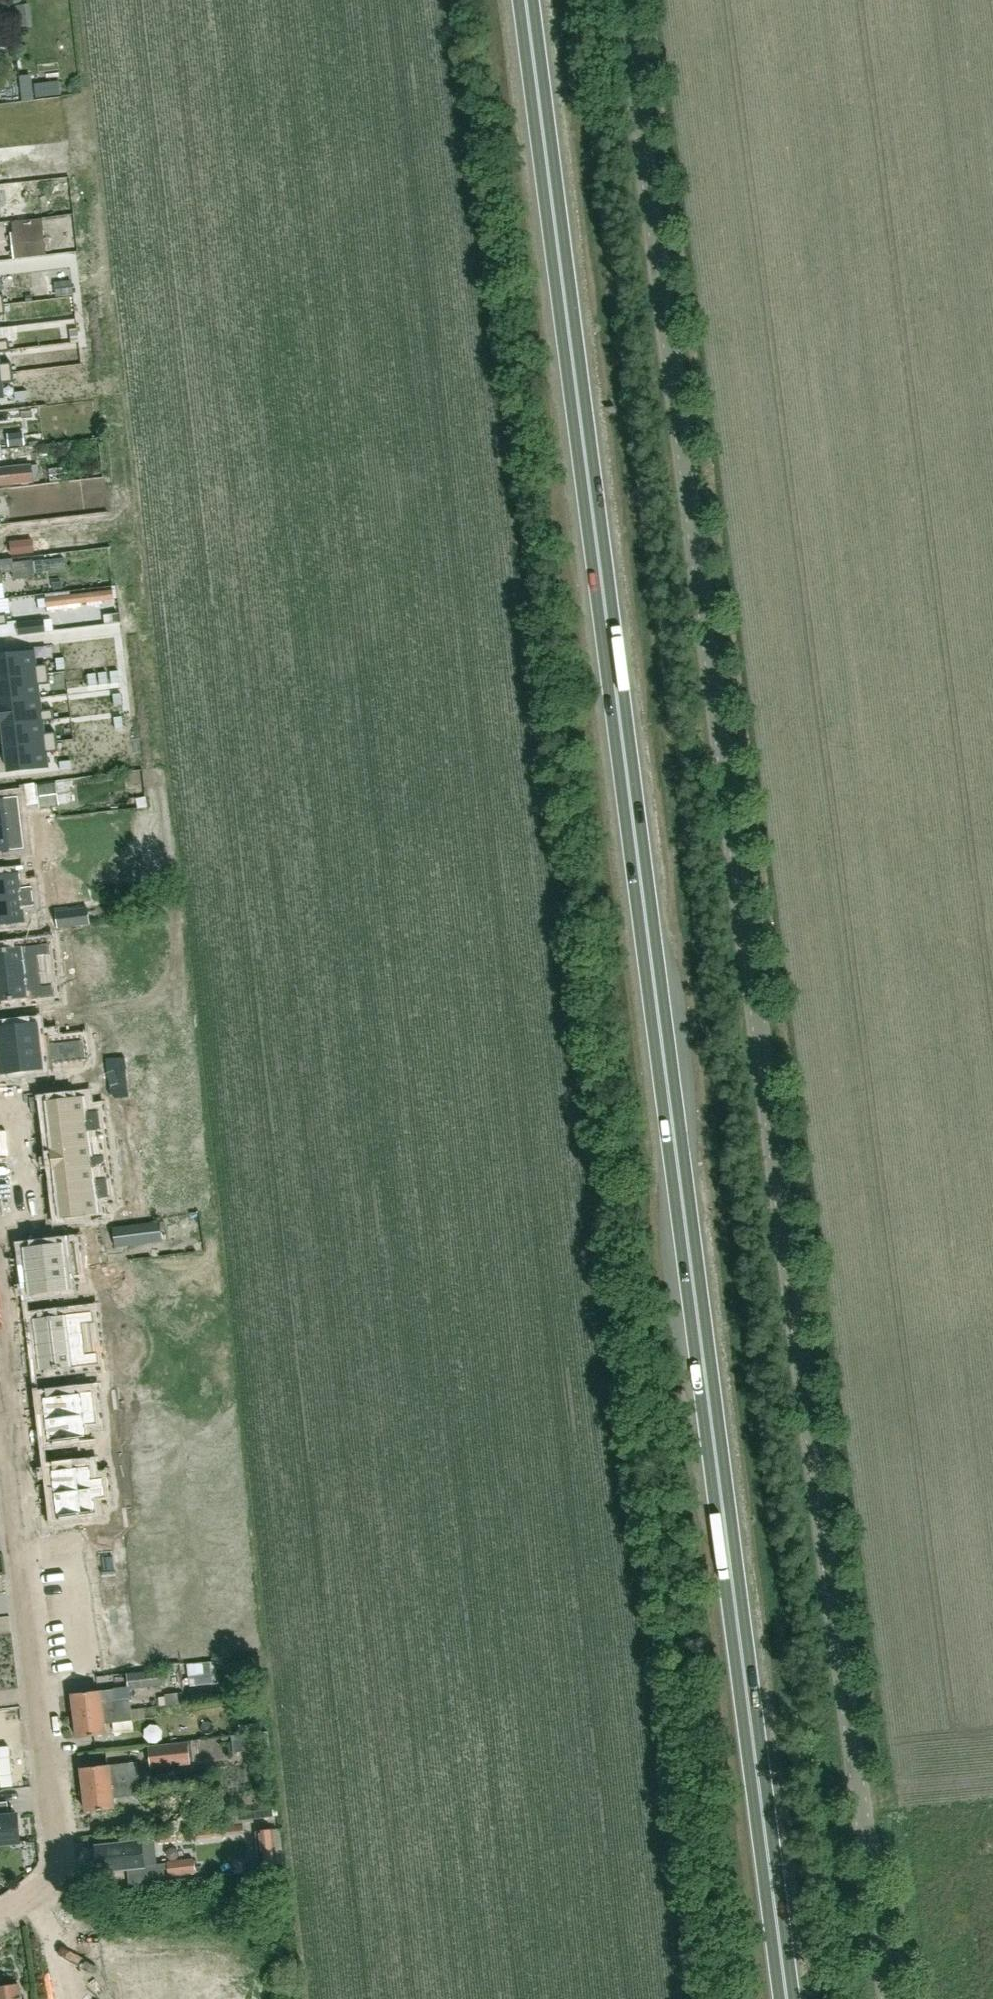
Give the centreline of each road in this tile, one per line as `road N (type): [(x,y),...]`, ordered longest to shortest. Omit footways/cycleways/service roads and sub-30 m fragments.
road 1 (unclassified): [(892,1998),(625,0)]
road 2 (trunk): [(787,1998),(524,0)]
road 3 (residential): [(0,1922),(52,1885),(57,1850),(26,1555),(10,1518),(2,1450),(10,1413),(0,1351)]

